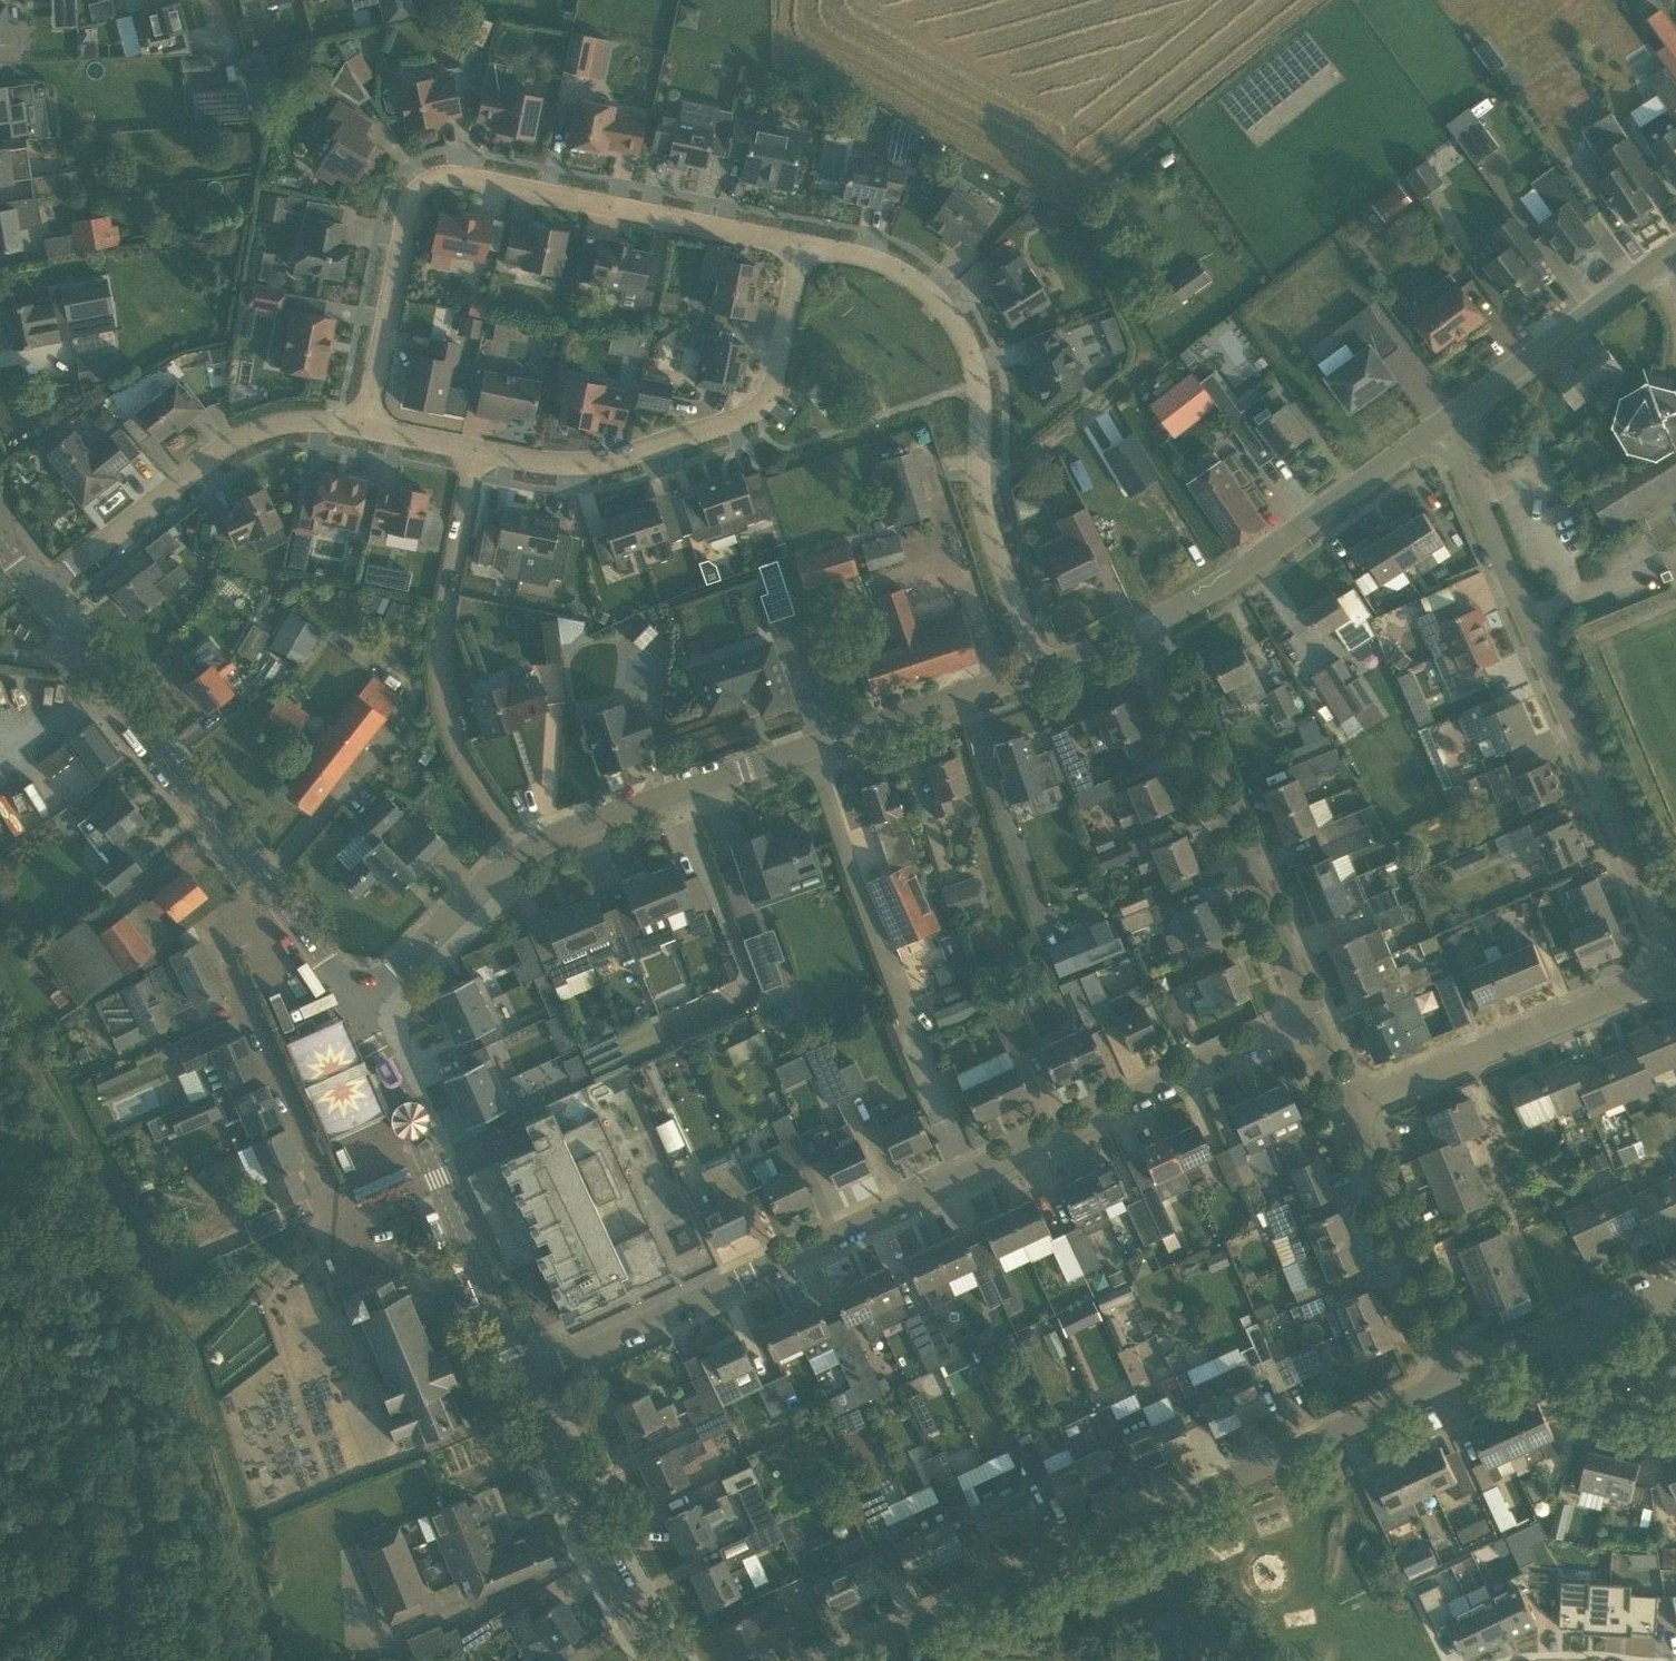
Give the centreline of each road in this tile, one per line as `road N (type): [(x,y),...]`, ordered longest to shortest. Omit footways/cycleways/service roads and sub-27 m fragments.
road 1 (residential): [(1349,1103),(1663,975),(1669,960),(1669,944),(1441,424)]
road 2 (residential): [(527,1382),(1310,1010)]
road 3 (residential): [(838,1660),(1456,1373)]
road 4 (residential): [(362,424),(410,194),(444,178),(808,249)]
road 5 (tertiary): [(516,861),(553,836),(1044,675)]
road 6 (residential): [(808,249),(904,276),(940,300),(966,344),(979,384),(980,501),(1044,675)]
road 7 (residential): [(437,1174),(331,1203),(214,931),(272,883)]
road 8 (residential): [(476,450),(548,464),(610,464),(697,448),(753,423),(774,384),(808,249)]
road 9 (unclassified): [(516,861),(446,720),(433,672),(476,450)]
road 10 (track): [(186,1347),(0,966)]
road 11 (residential): [(1310,1010),(1146,629)]
road 12 (track): [(980,501),(1138,357),(1132,312),(1082,199)]
road 13 (residential): [(37,590),(225,446),(290,421),(362,424)]
road 14 (tertiary): [(1146,629),(1441,424)]
road 15 (track): [(261,1660),(259,1579),(186,1347)]
road 16 (tertiary): [(657,1660),(596,1553),(527,1382)]
road 17 (tertiary): [(272,883),(82,654)]
road 18 (tertiary): [(1441,424),(1675,247)]
road 19 (residential): [(1456,1373),(1349,1103)]
road 20 (tertiary): [(527,1382),(437,1174)]
road 21 (tertiary): [(352,1005),(516,861)]
road 22 (tertiary): [(437,1174),(352,1005)]
road 23 (tertiary): [(352,1005),(272,883)]
road 24 (residential): [(1576,1319),(1601,1375),(1620,1390),(1655,1395),(1675,1380)]
road 25 (track): [(1069,1660),(997,1648),(947,1609)]
road 26 (residential): [(1456,1373),(1576,1319)]

